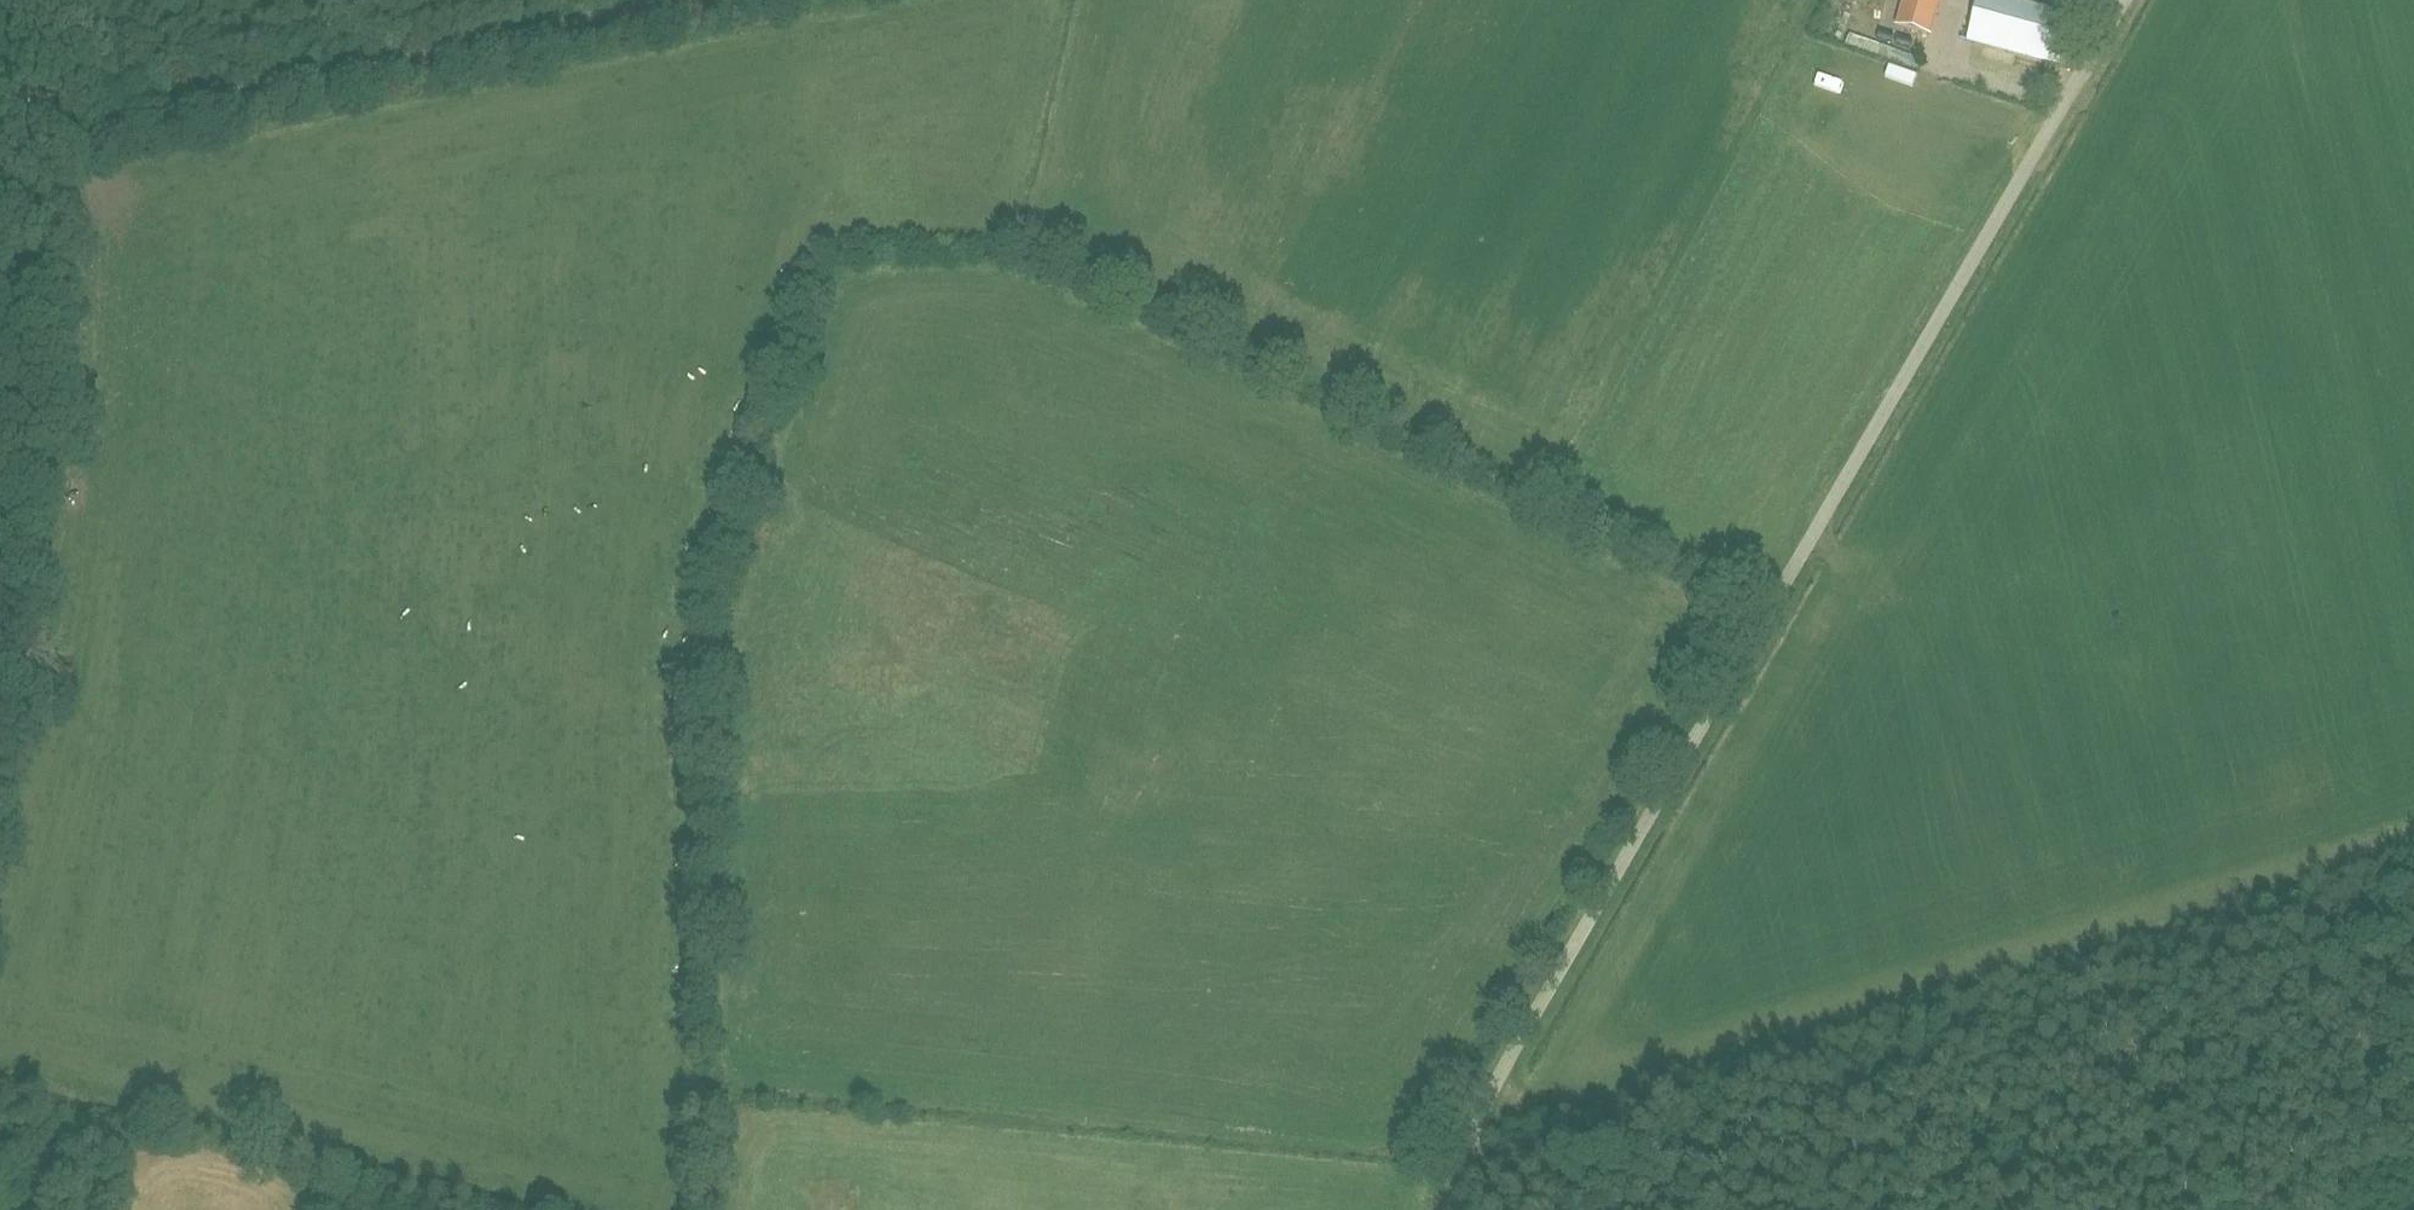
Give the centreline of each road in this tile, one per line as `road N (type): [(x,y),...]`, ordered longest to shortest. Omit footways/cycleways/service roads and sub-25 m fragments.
road 1 (unclassified): [(2122,0),(1505,1058),(1469,1138),(1450,1209)]
road 2 (track): [(670,0),(0,142)]

